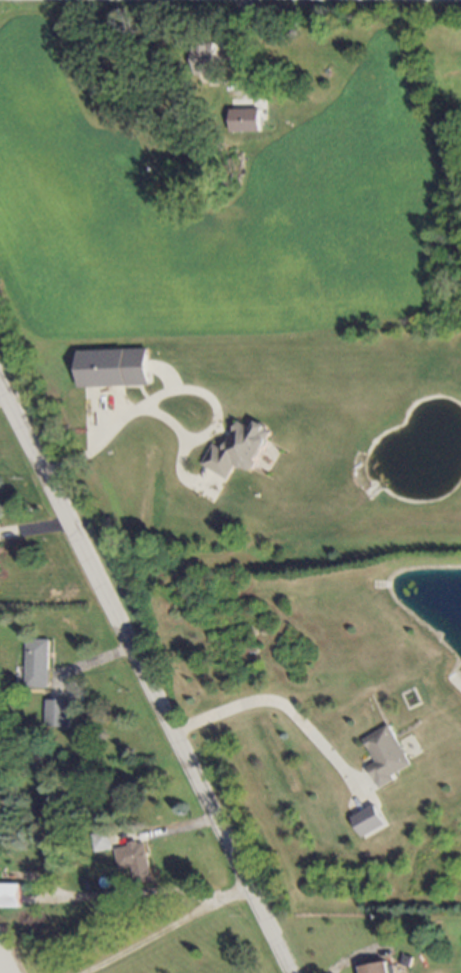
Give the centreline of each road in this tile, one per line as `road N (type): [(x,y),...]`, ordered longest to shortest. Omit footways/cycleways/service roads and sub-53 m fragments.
road 1 (residential): [(288,972),(0,397)]

